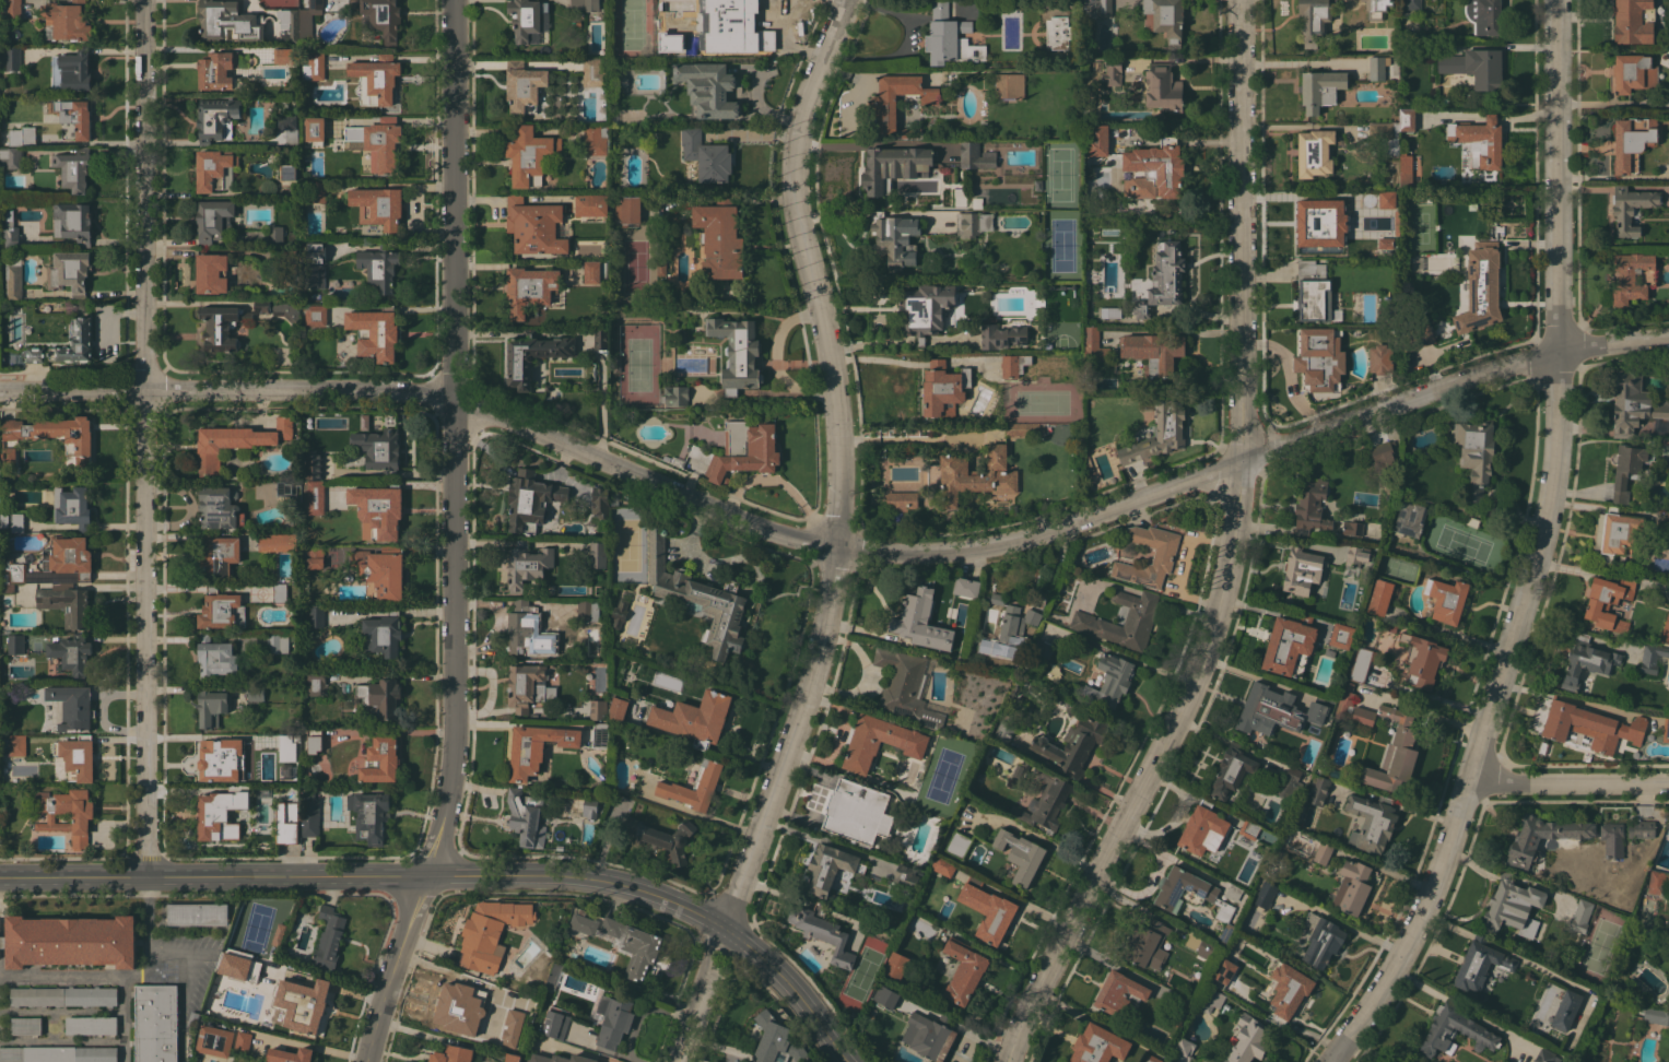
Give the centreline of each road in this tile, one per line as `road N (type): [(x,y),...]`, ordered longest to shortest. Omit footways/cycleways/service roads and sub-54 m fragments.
road 1 (residential): [(1668,337),(1481,373),(1043,534),(931,554),(835,546),(752,524),(425,394),(0,390)]
road 2 (tertiary): [(1245,0),(1243,458),(1221,593),(1189,694),(1007,1061)]
road 3 (residential): [(1556,0),(1558,452),(1548,517),(1421,914),(1331,1061)]
road 4 (residential): [(845,0),(799,116),(794,156),(794,196),(835,410),(837,515),(825,625),(722,928)]
road 5 (residential): [(456,0),(452,752),(426,875)]
road 6 (residential): [(147,0),(145,876)]
road 7 (tertiary): [(426,875),(0,877)]
road 8 (tertiary): [(722,928),(660,896),(585,877),(426,875)]
road 9 (residential): [(1668,783),(1469,778)]
road 10 (tertiary): [(426,875),(369,1061)]
road 11 (tertiary): [(852,1061),(761,957),(722,928)]

